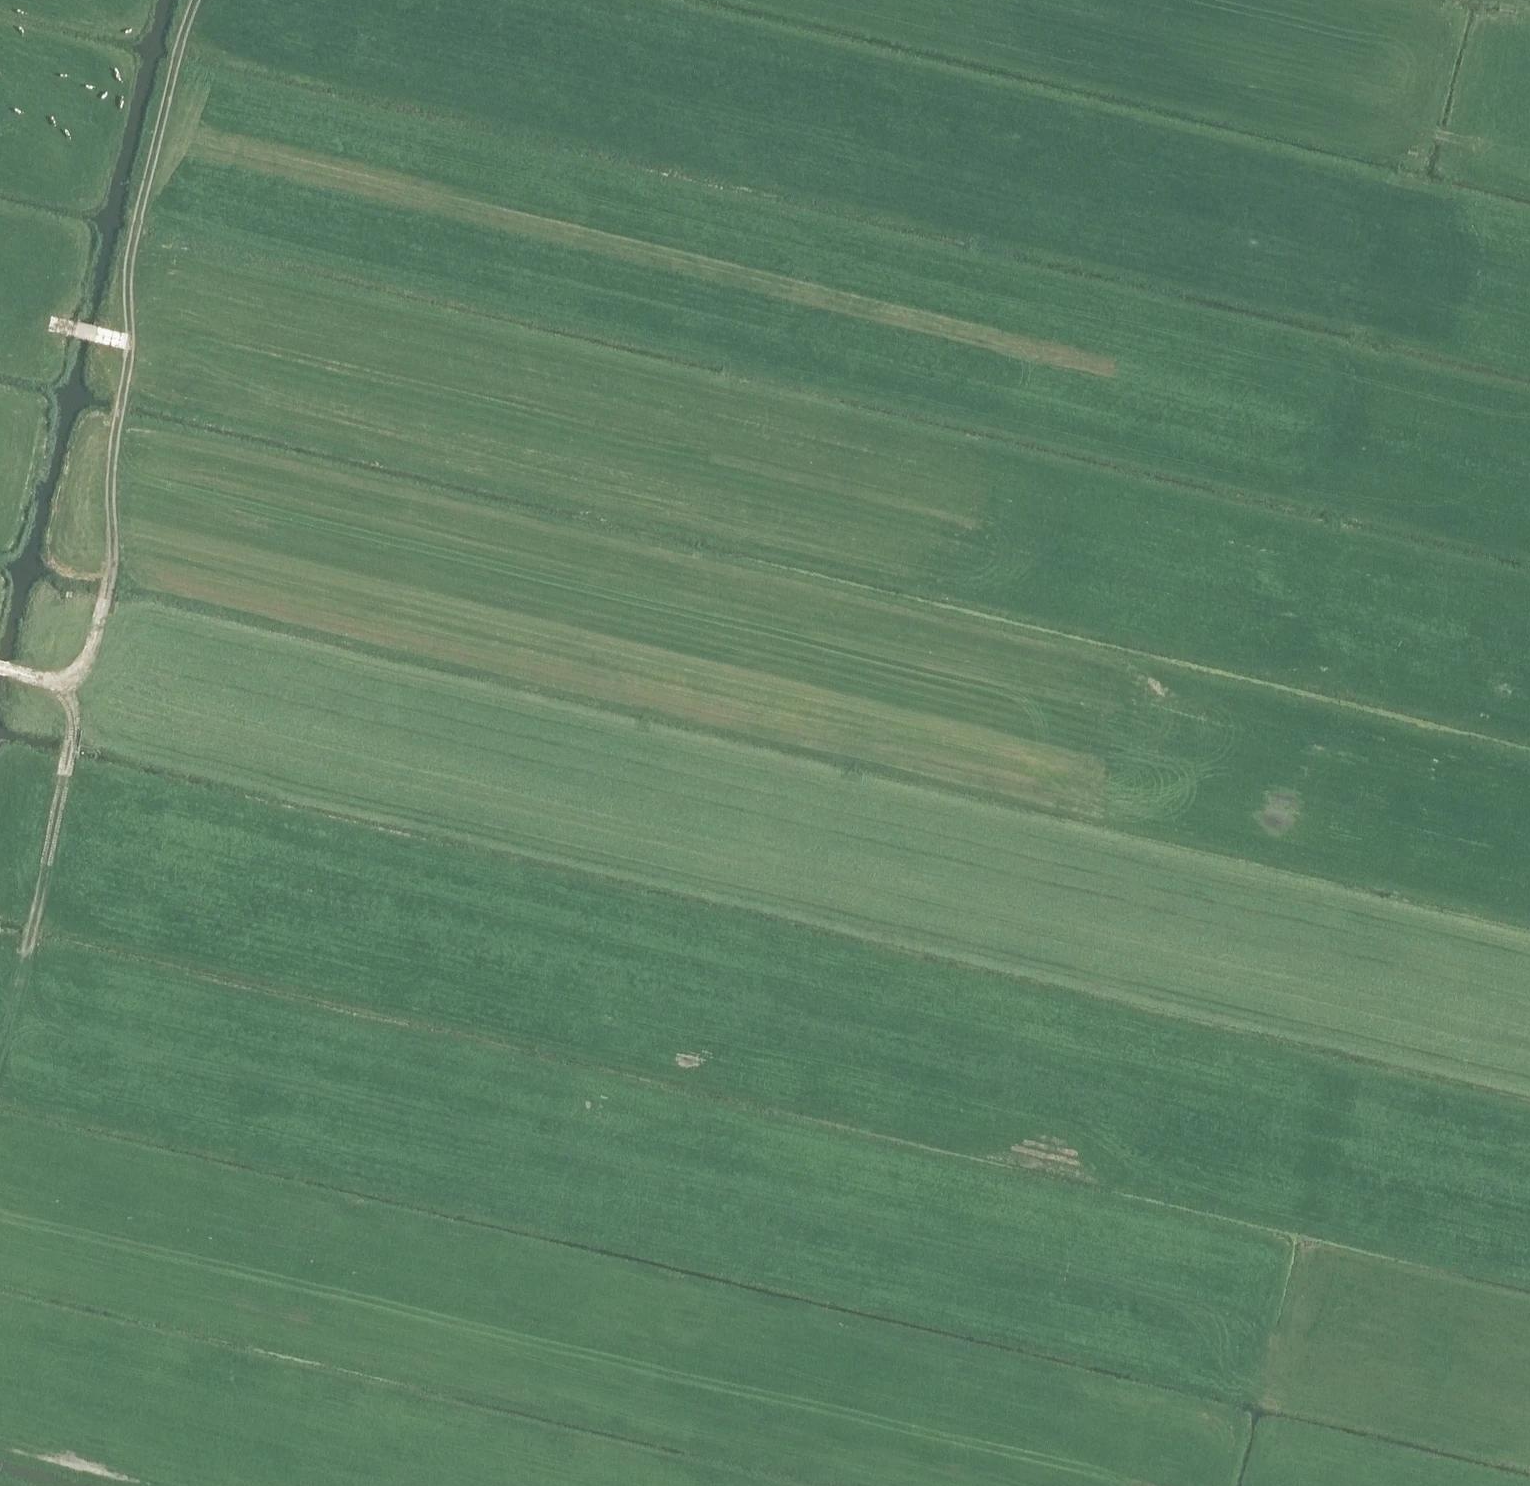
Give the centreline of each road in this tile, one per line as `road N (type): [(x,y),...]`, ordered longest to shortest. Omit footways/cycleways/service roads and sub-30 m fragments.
road 1 (track): [(129,342),(99,622),(79,667),(60,681),(18,676)]
road 2 (track): [(197,0),(131,257),(129,342)]
road 3 (track): [(43,679),(75,707),(74,742),(24,966)]

